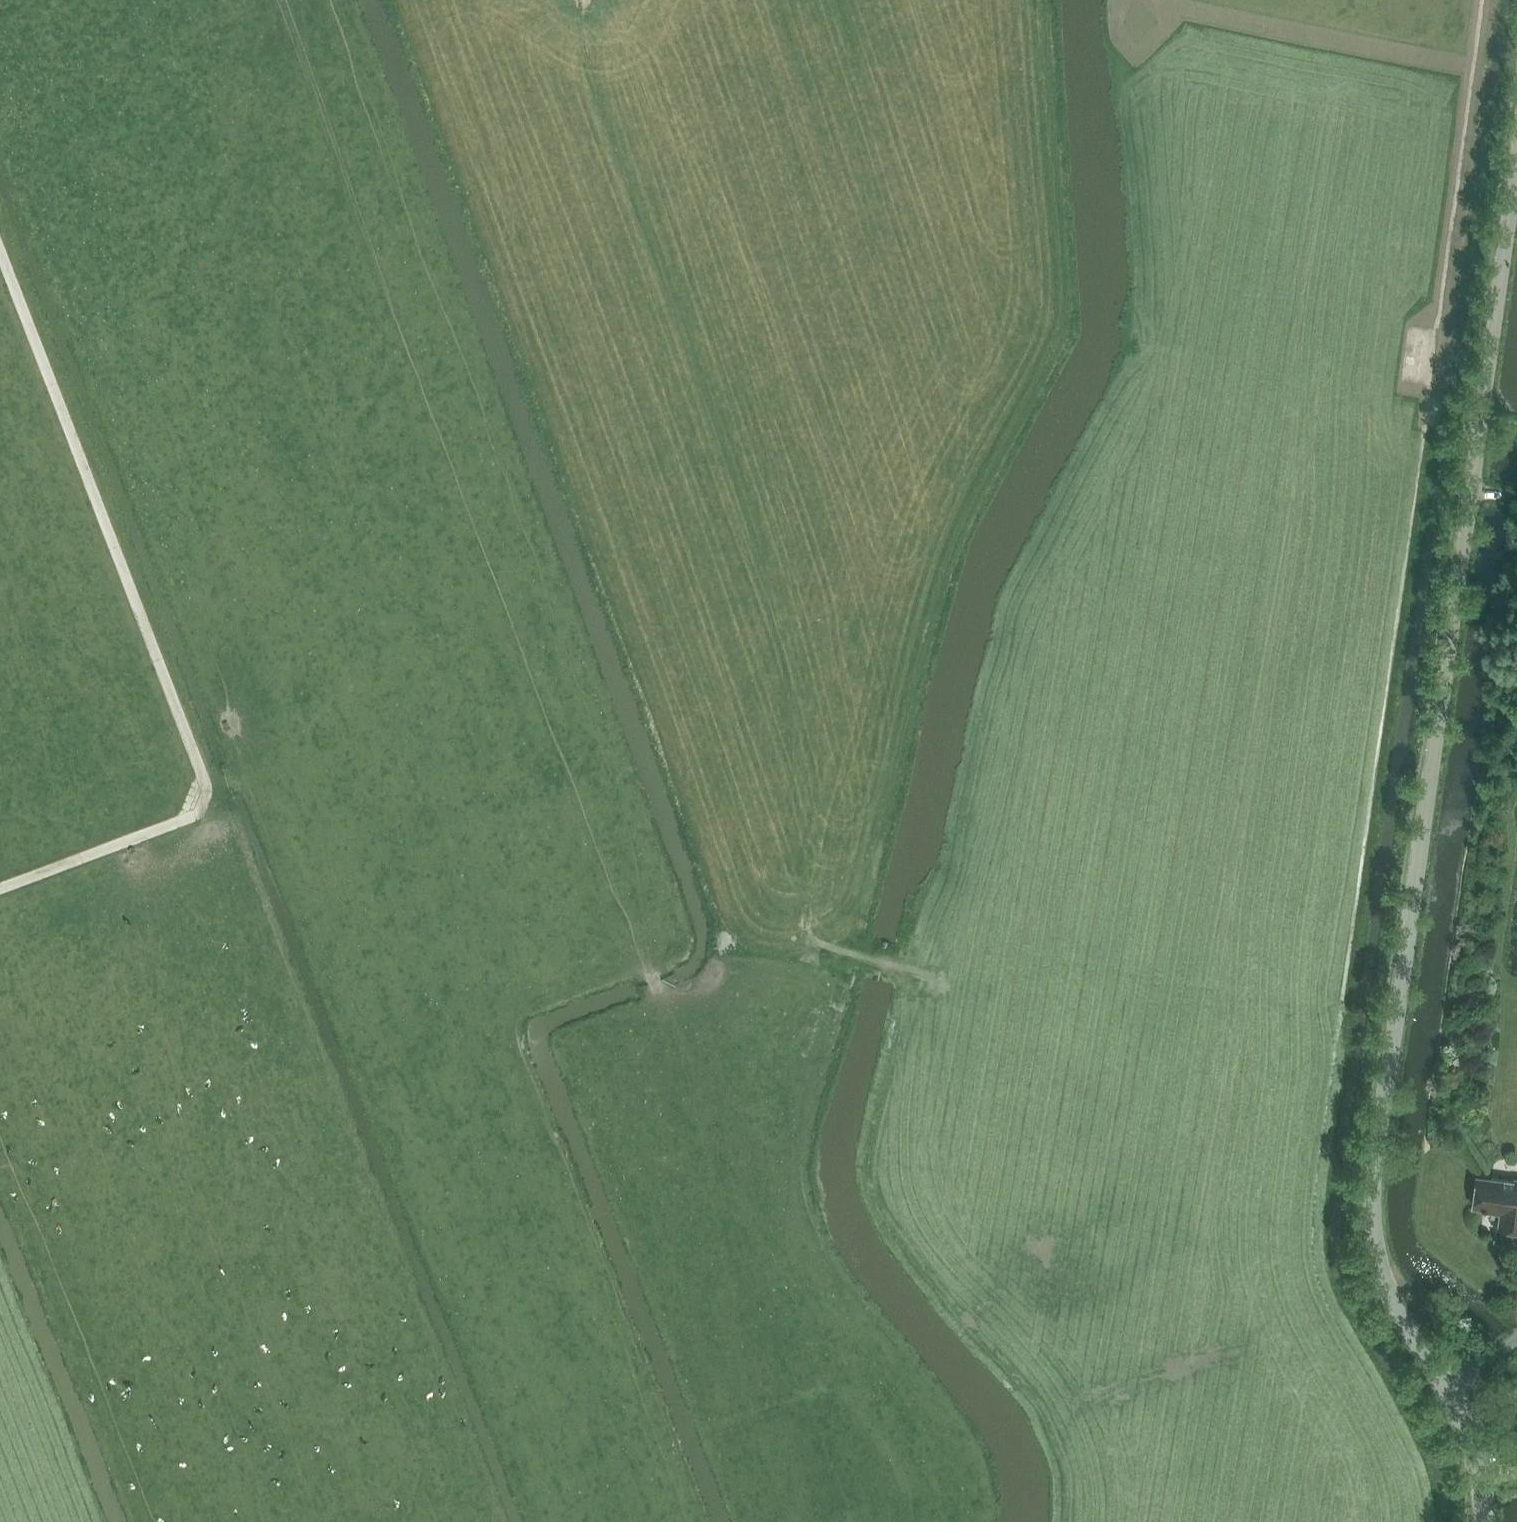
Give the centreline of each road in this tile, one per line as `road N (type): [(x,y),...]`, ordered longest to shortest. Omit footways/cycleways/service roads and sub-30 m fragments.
road 1 (tertiary): [(1484,1521),(1475,1447),(1387,1289),(1373,1214),(1516,175)]
road 2 (track): [(0,249),(203,770),(191,816),(0,891)]

